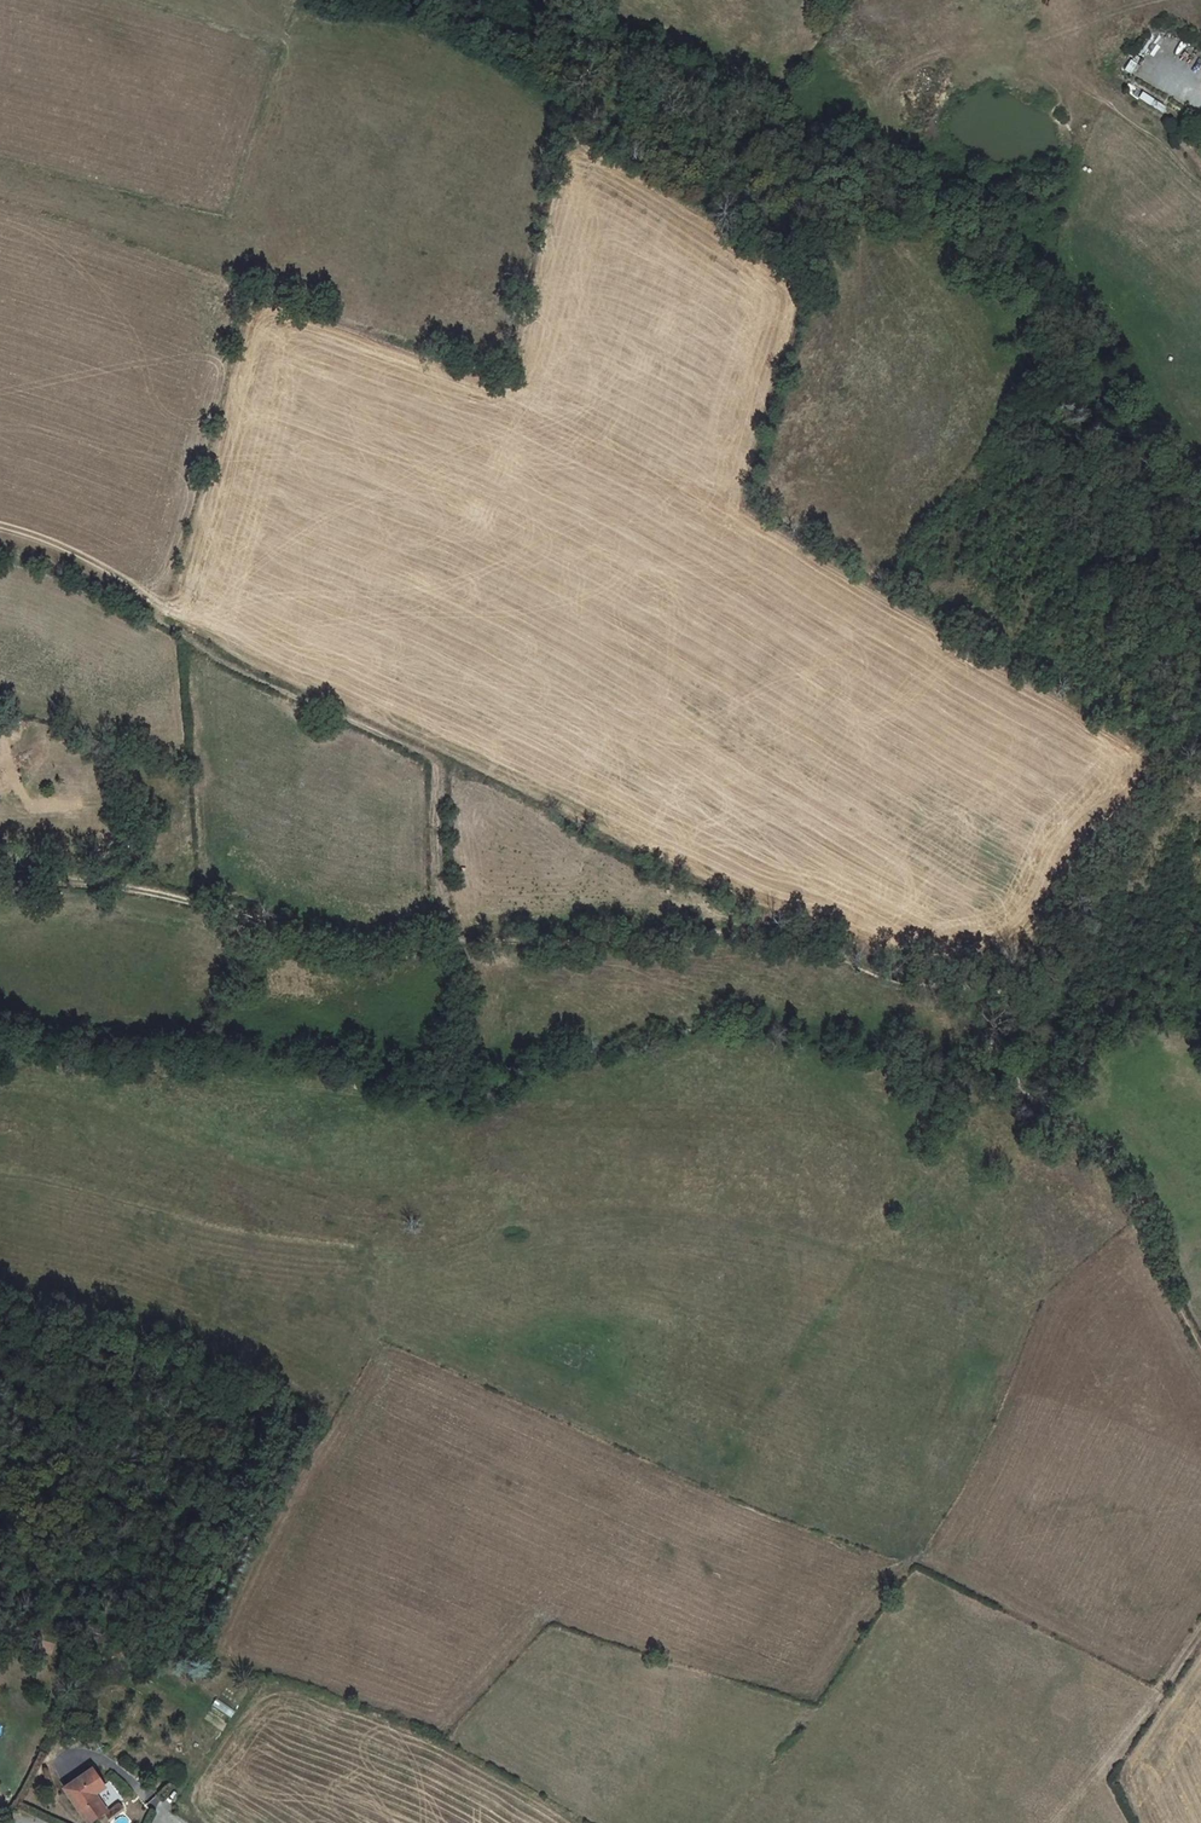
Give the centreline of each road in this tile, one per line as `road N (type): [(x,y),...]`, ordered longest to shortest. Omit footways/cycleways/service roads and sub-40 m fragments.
road 1 (track): [(0,551),(95,583),(217,658),(430,759),(440,916),(474,945)]
road 2 (track): [(0,880),(166,894),(316,939),(474,945)]

